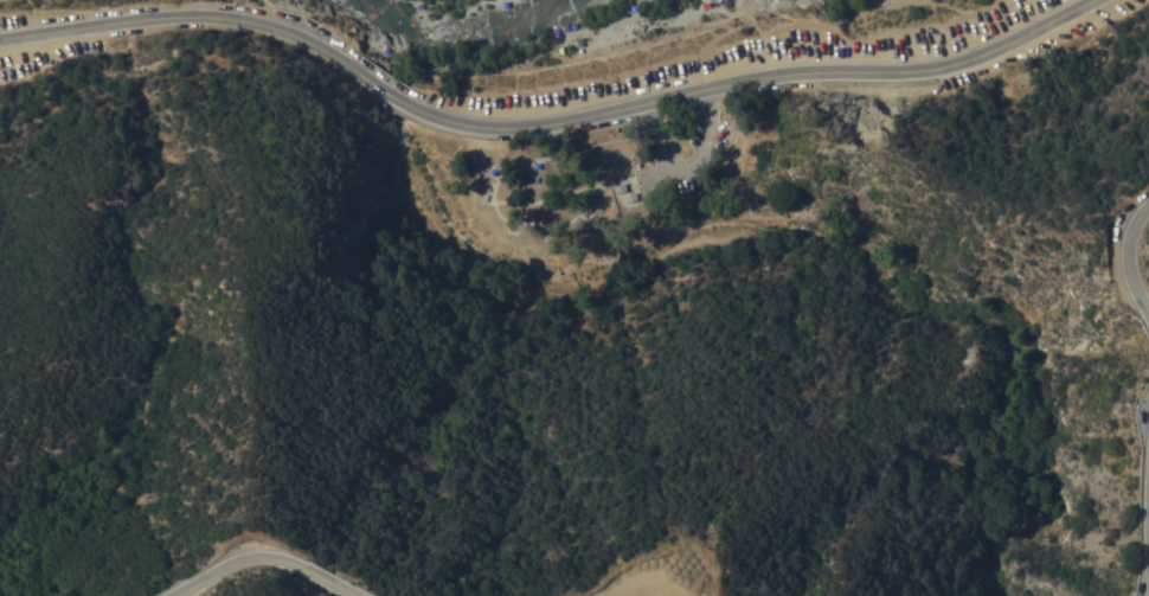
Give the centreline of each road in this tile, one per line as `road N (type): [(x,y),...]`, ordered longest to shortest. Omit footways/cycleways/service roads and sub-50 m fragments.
road 1 (tertiary): [(413,109),(443,121),(516,128),(760,77),(949,68),(1095,0)]
road 2 (tertiary): [(0,40),(219,17),(317,45),(360,76)]
road 3 (residential): [(386,595),(269,555),(197,570),(159,595)]

